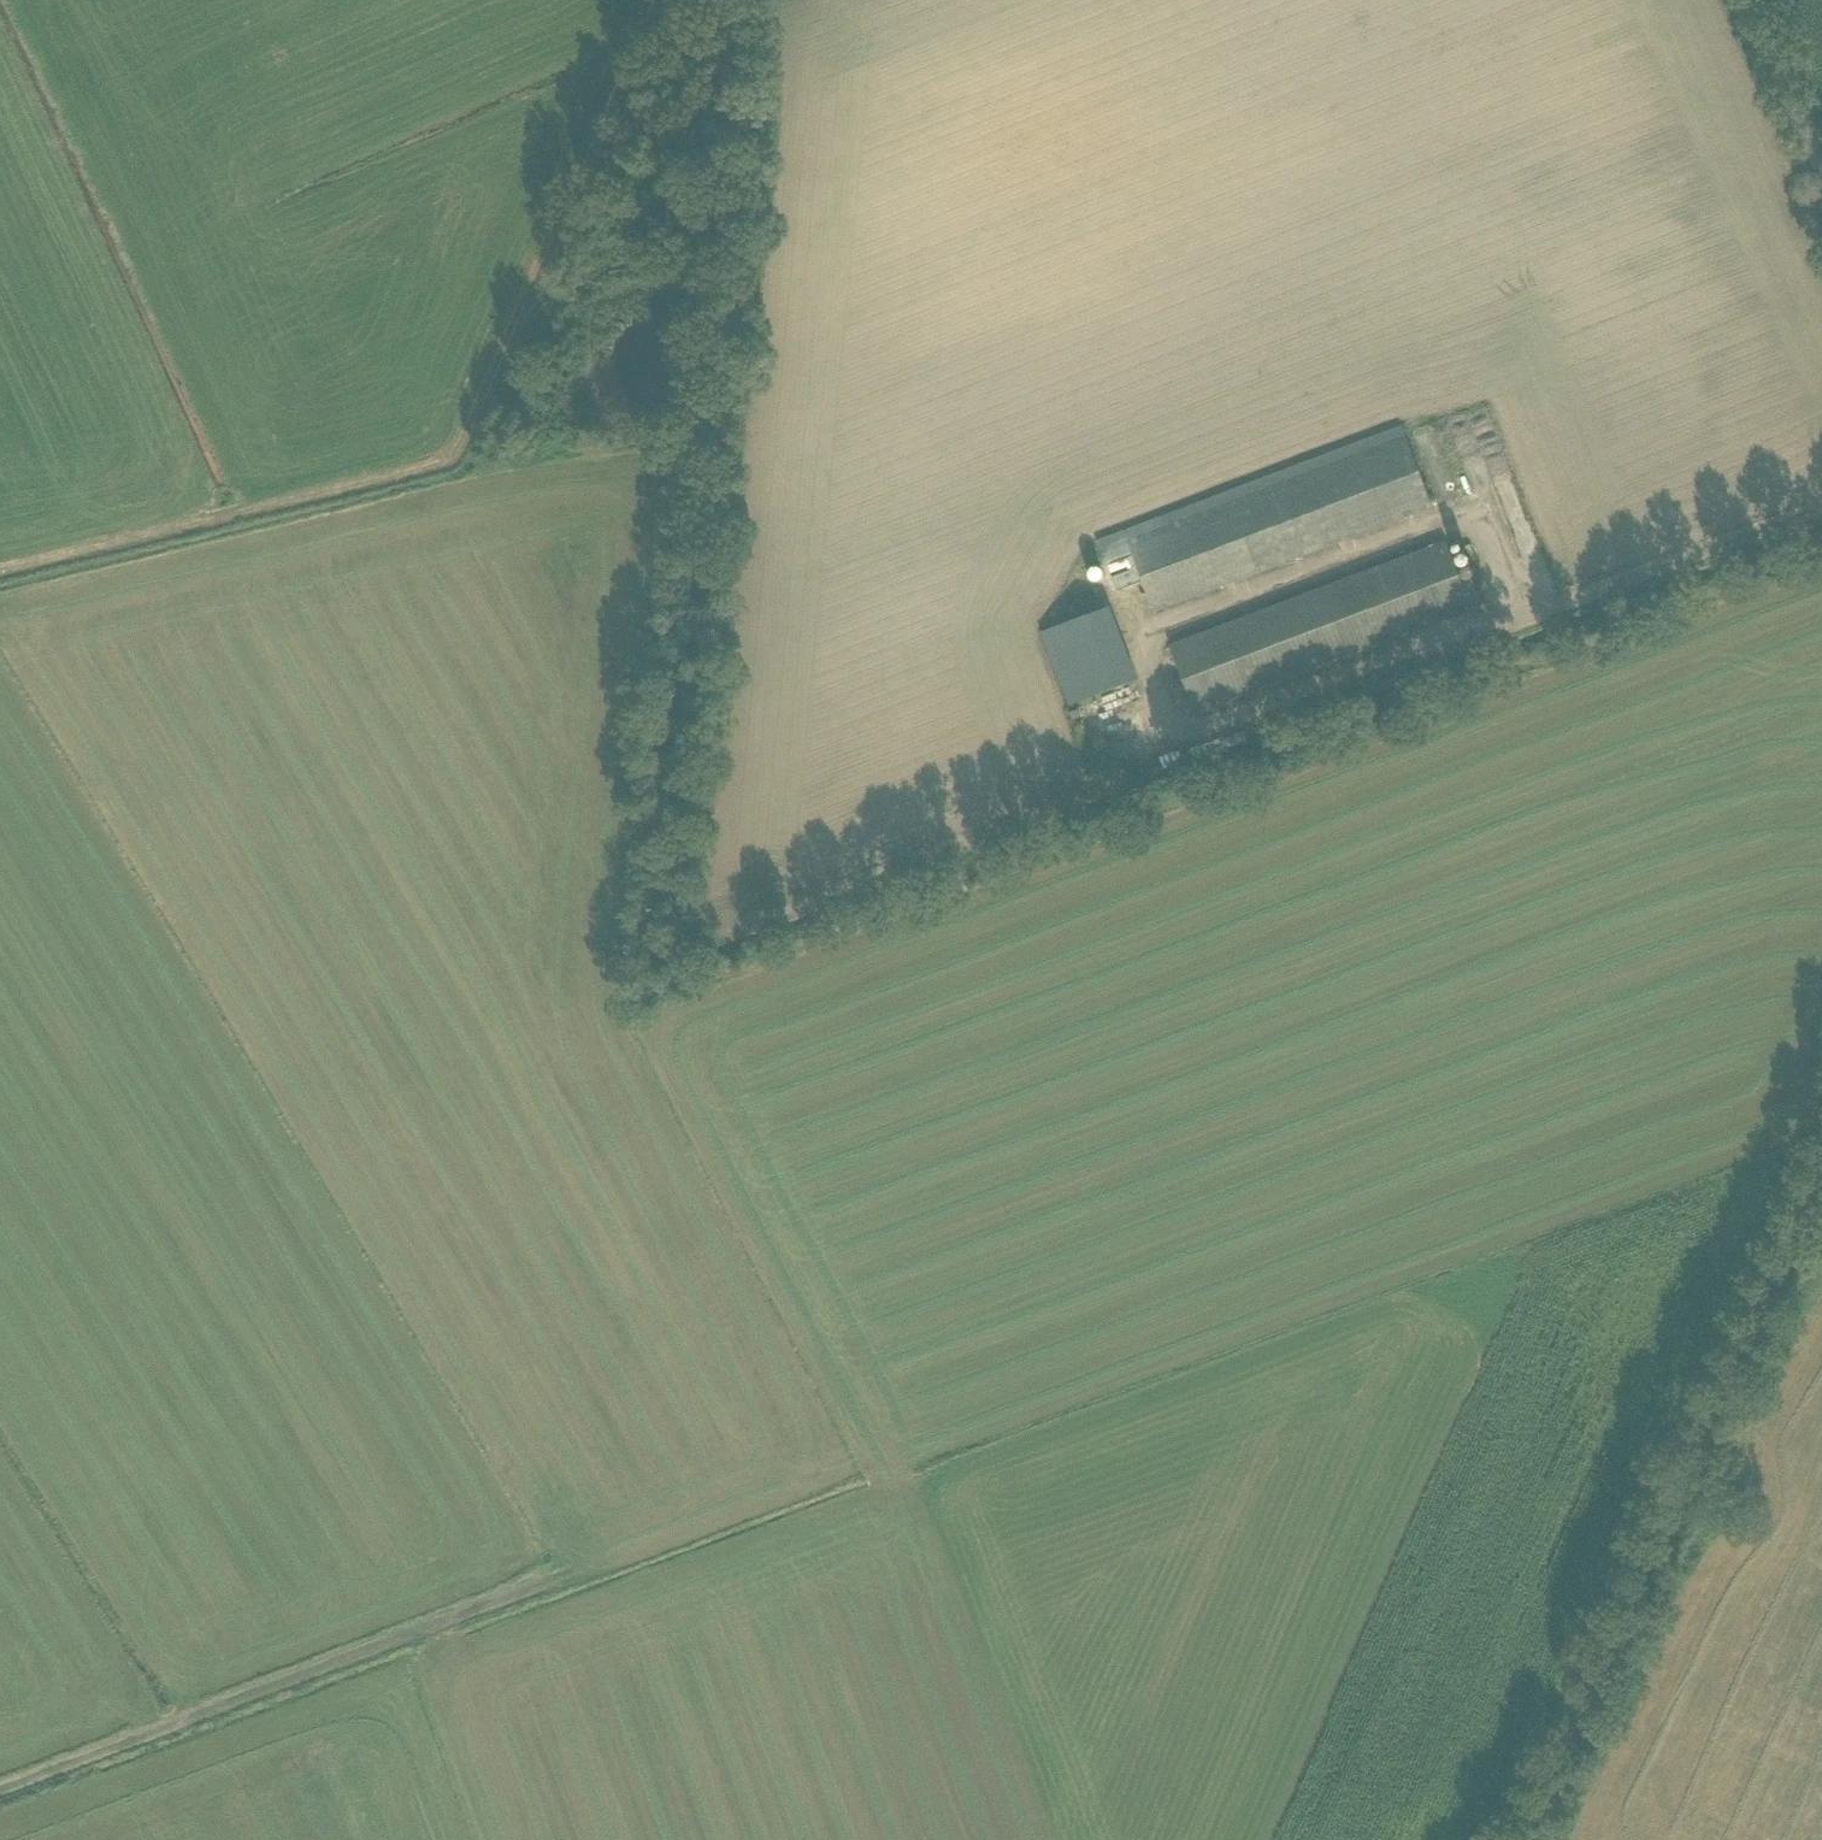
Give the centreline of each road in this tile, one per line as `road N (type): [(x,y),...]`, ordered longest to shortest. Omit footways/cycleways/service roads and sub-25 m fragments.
road 1 (unclassified): [(1535,1839),(1821,1188)]
road 2 (track): [(1749,0),(1821,167)]

